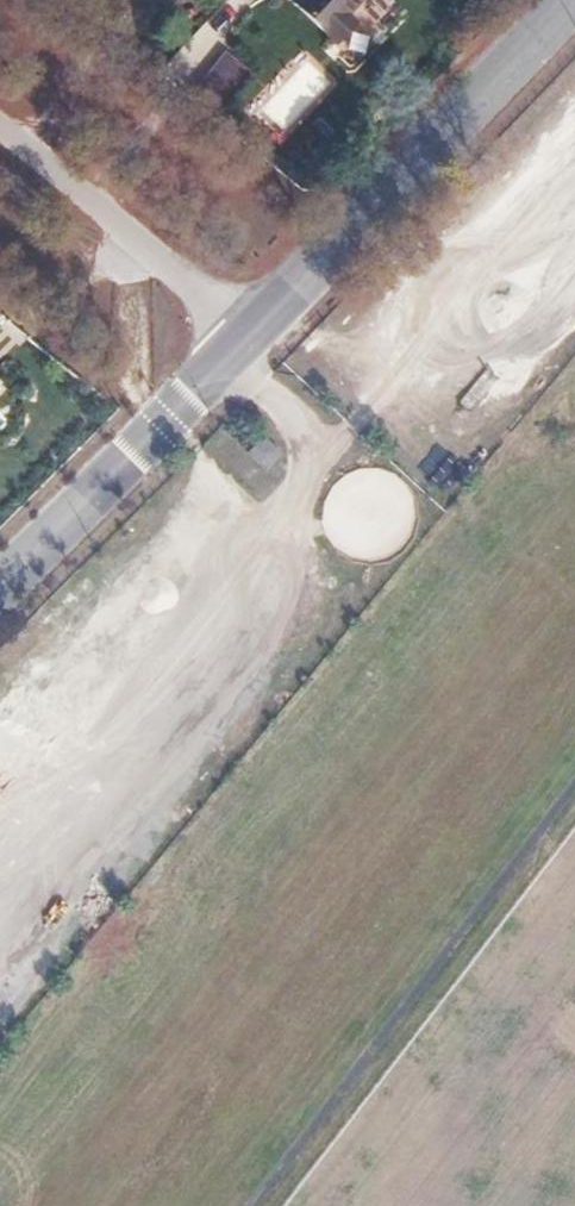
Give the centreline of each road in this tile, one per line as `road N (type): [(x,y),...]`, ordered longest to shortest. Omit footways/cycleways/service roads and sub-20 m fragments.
road 1 (residential): [(253,339),(569,0)]
road 2 (residential): [(0,600),(253,339)]
road 3 (residential): [(0,133),(253,339)]

